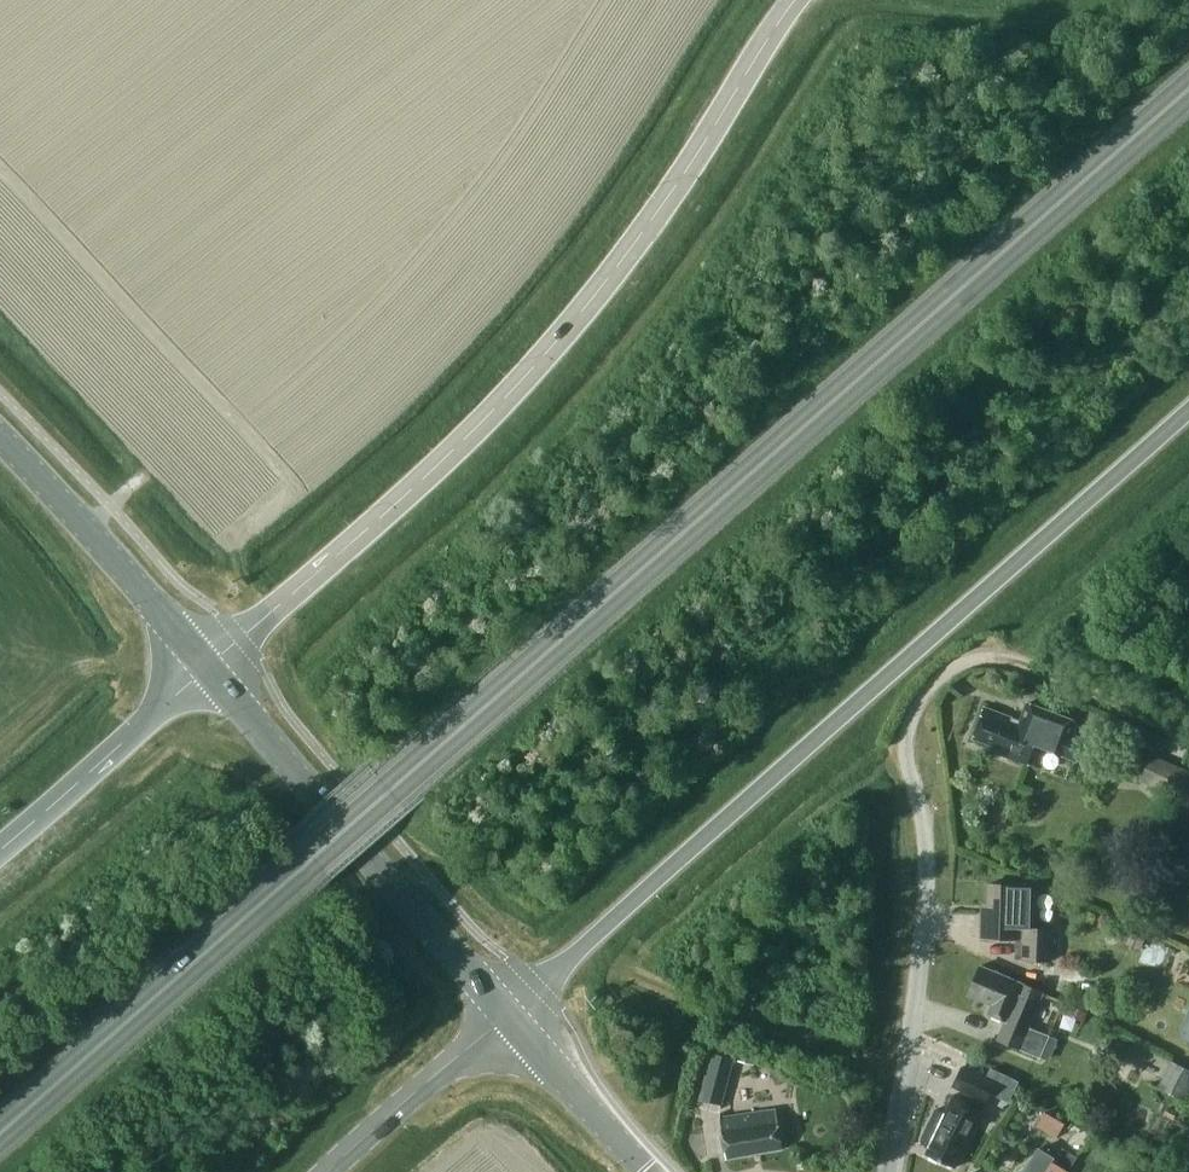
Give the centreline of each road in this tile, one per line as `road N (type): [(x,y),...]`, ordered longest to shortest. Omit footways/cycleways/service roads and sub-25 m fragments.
road 1 (trunk): [(0,1135),(1188,91)]
road 2 (trunk): [(506,1016),(1188,409)]
road 3 (secondary): [(207,669),(391,511),(522,382),(615,268),(794,0)]
road 4 (residential): [(886,1171),(915,1019),(924,906),(908,725),(935,676),(1008,665)]
road 5 (secondary): [(506,1016),(207,669)]
road 6 (secondary): [(207,669),(0,436)]
road 7 (secondary): [(0,849),(207,669)]
road 8 (secondary): [(327,1171),(506,1016)]
road 9 (tertiary): [(647,1171),(506,1016)]

